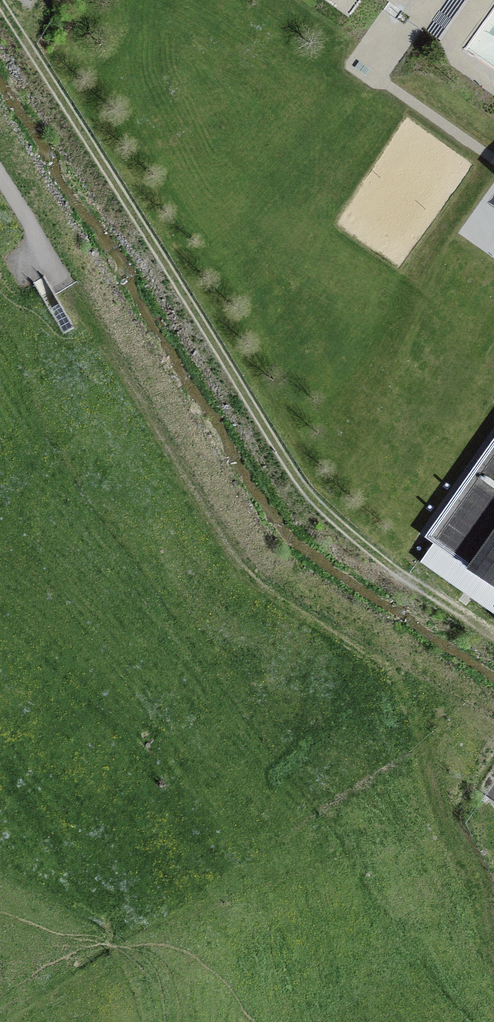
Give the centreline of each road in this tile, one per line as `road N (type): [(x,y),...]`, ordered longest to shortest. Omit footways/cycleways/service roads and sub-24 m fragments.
road 1 (track): [(493,970),(490,920),(384,662),(255,576),(0,175)]
road 2 (primary): [(0,138),(372,744),(493,897)]

